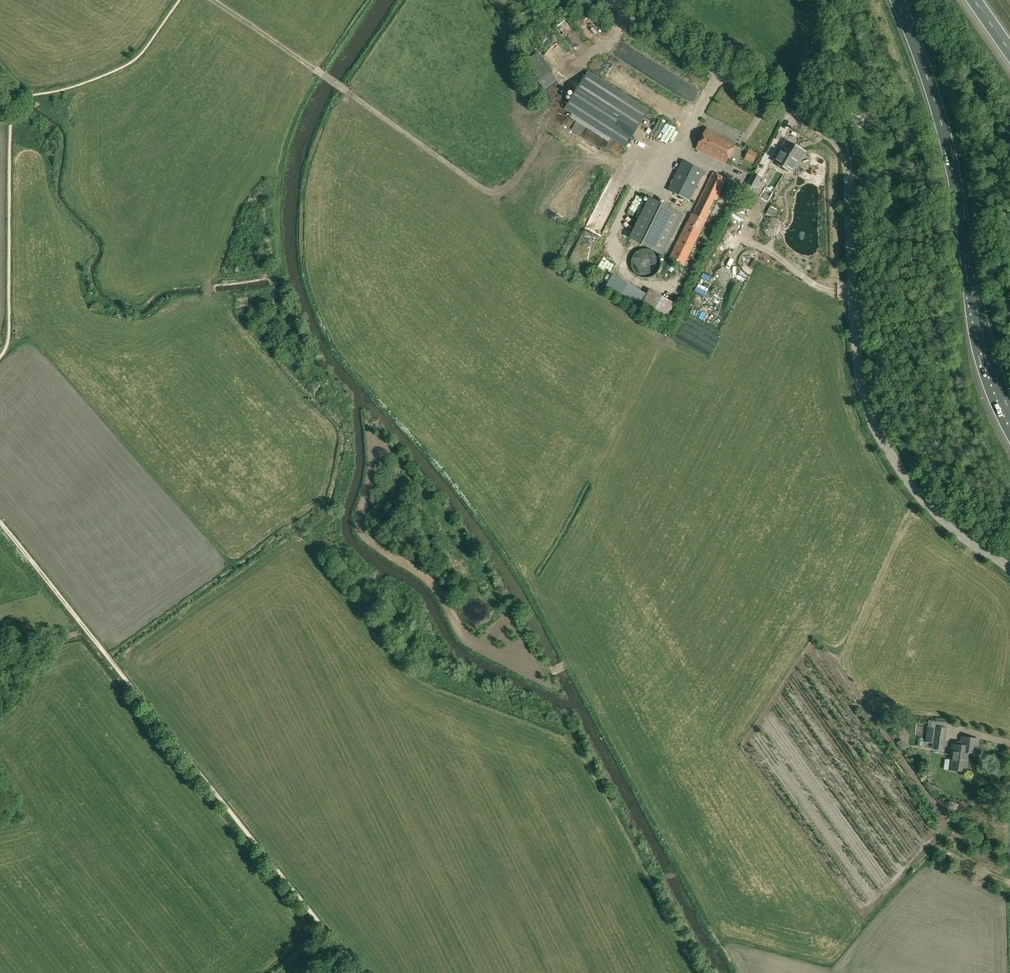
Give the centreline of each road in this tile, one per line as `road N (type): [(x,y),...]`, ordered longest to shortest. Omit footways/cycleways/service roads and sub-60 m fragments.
road 1 (unclassified): [(1009,569),(925,503),(875,428),(855,351),(840,146),(614,0)]
road 2 (motorway): [(897,0),(948,147),(982,340),(1009,419)]

